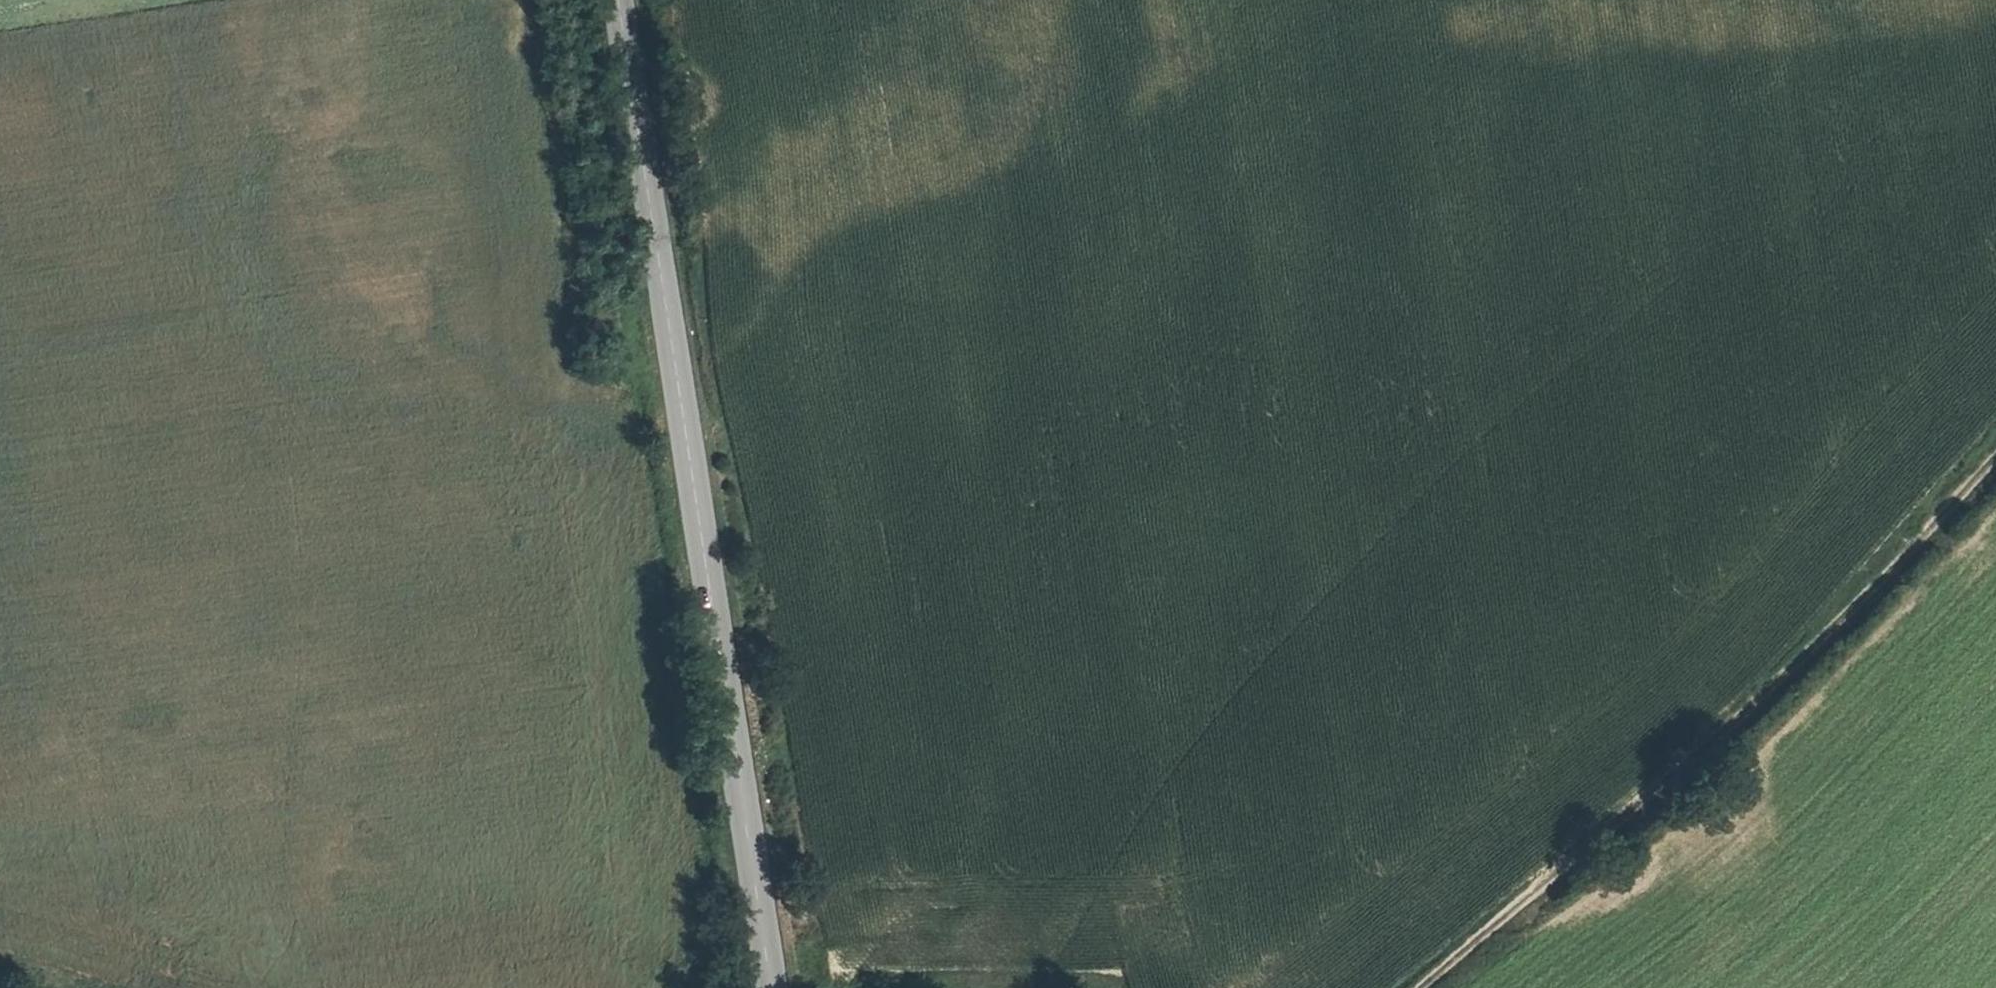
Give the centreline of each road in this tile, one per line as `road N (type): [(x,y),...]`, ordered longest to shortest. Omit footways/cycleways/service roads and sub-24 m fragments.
road 1 (secondary): [(623,0),(776,987)]
road 2 (track): [(1995,465),(1827,640),(1433,987)]

